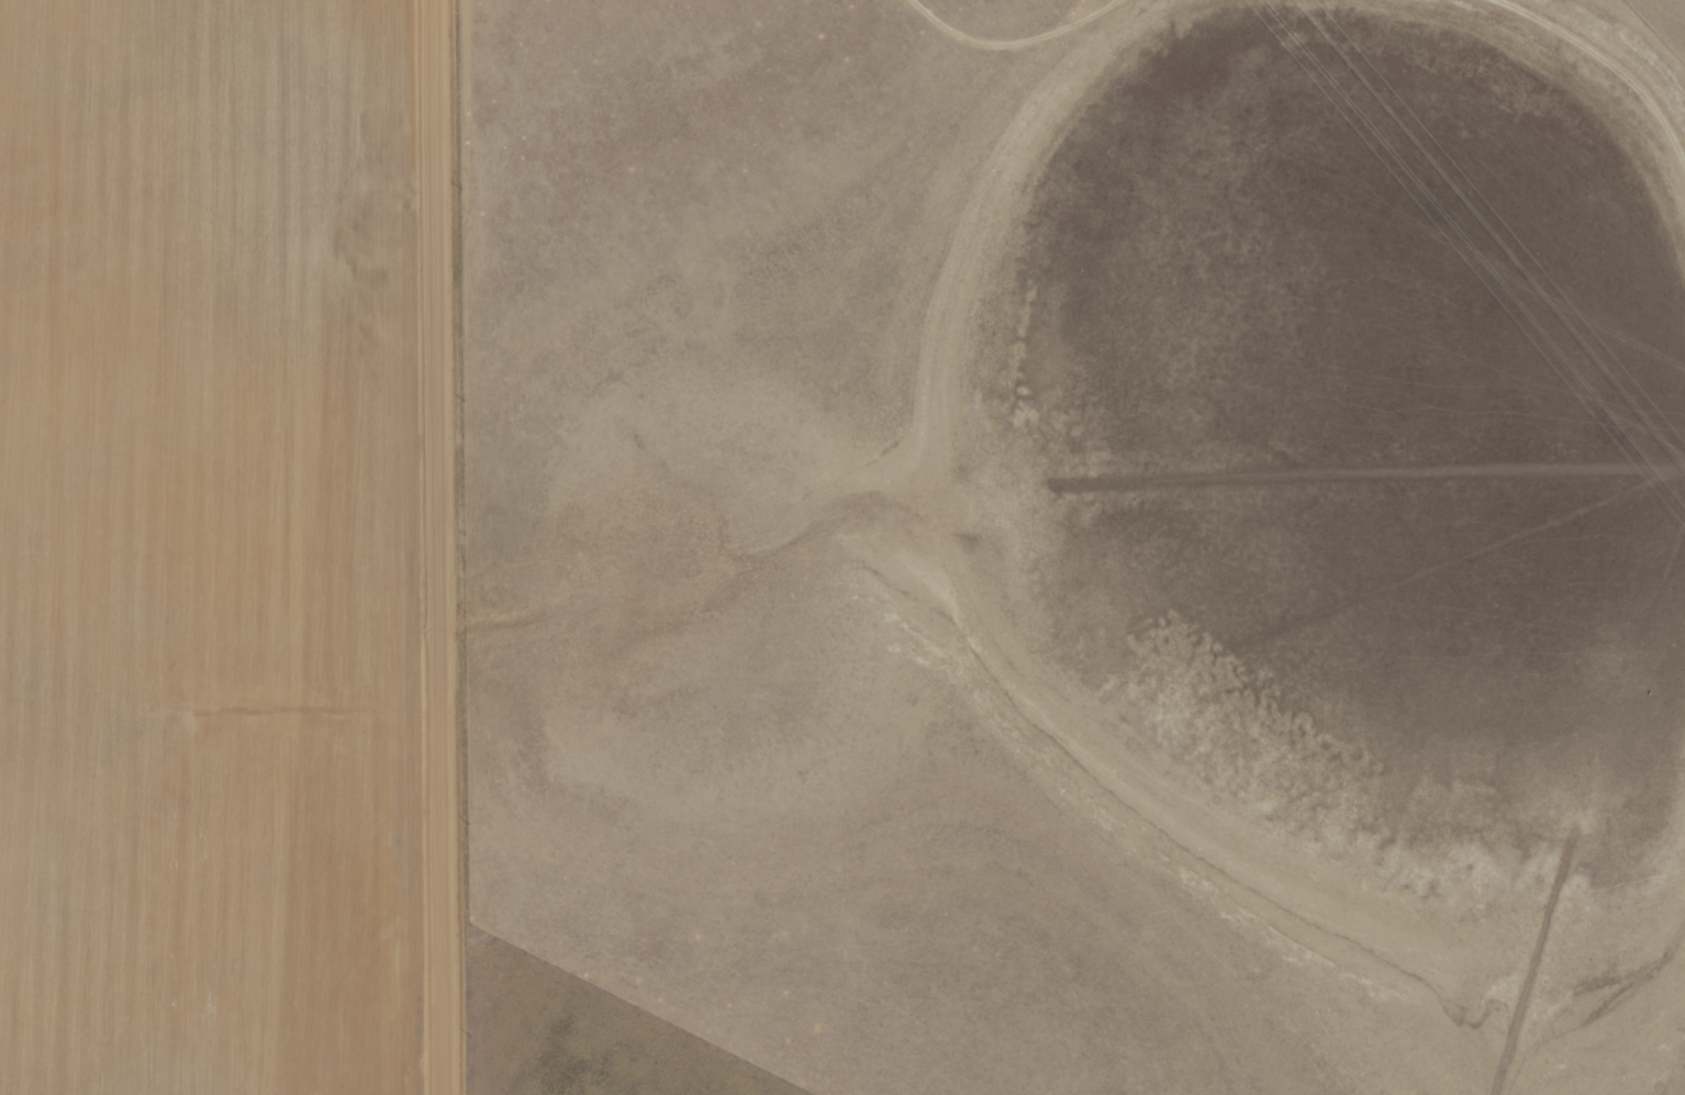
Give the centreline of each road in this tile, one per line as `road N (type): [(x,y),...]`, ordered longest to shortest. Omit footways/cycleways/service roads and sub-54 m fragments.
road 1 (residential): [(444,1094),(433,0)]

